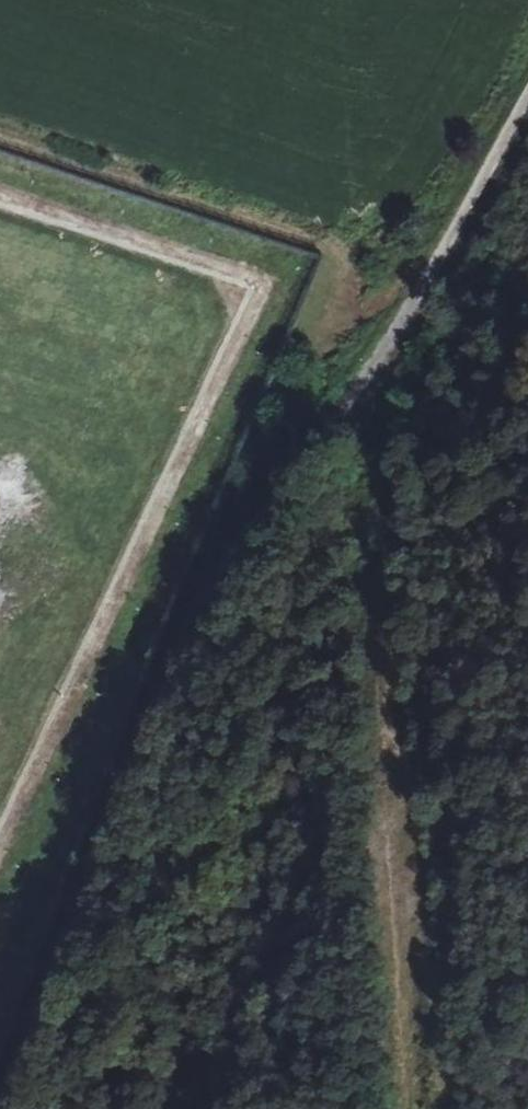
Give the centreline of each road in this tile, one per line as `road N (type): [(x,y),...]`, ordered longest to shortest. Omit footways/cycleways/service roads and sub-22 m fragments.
road 1 (track): [(408,1108),(374,540),(376,437),(349,407),(167,660),(127,800),(82,887),(14,1108)]
road 2 (unclassified): [(527,89),(448,230),(428,297),(349,407)]

